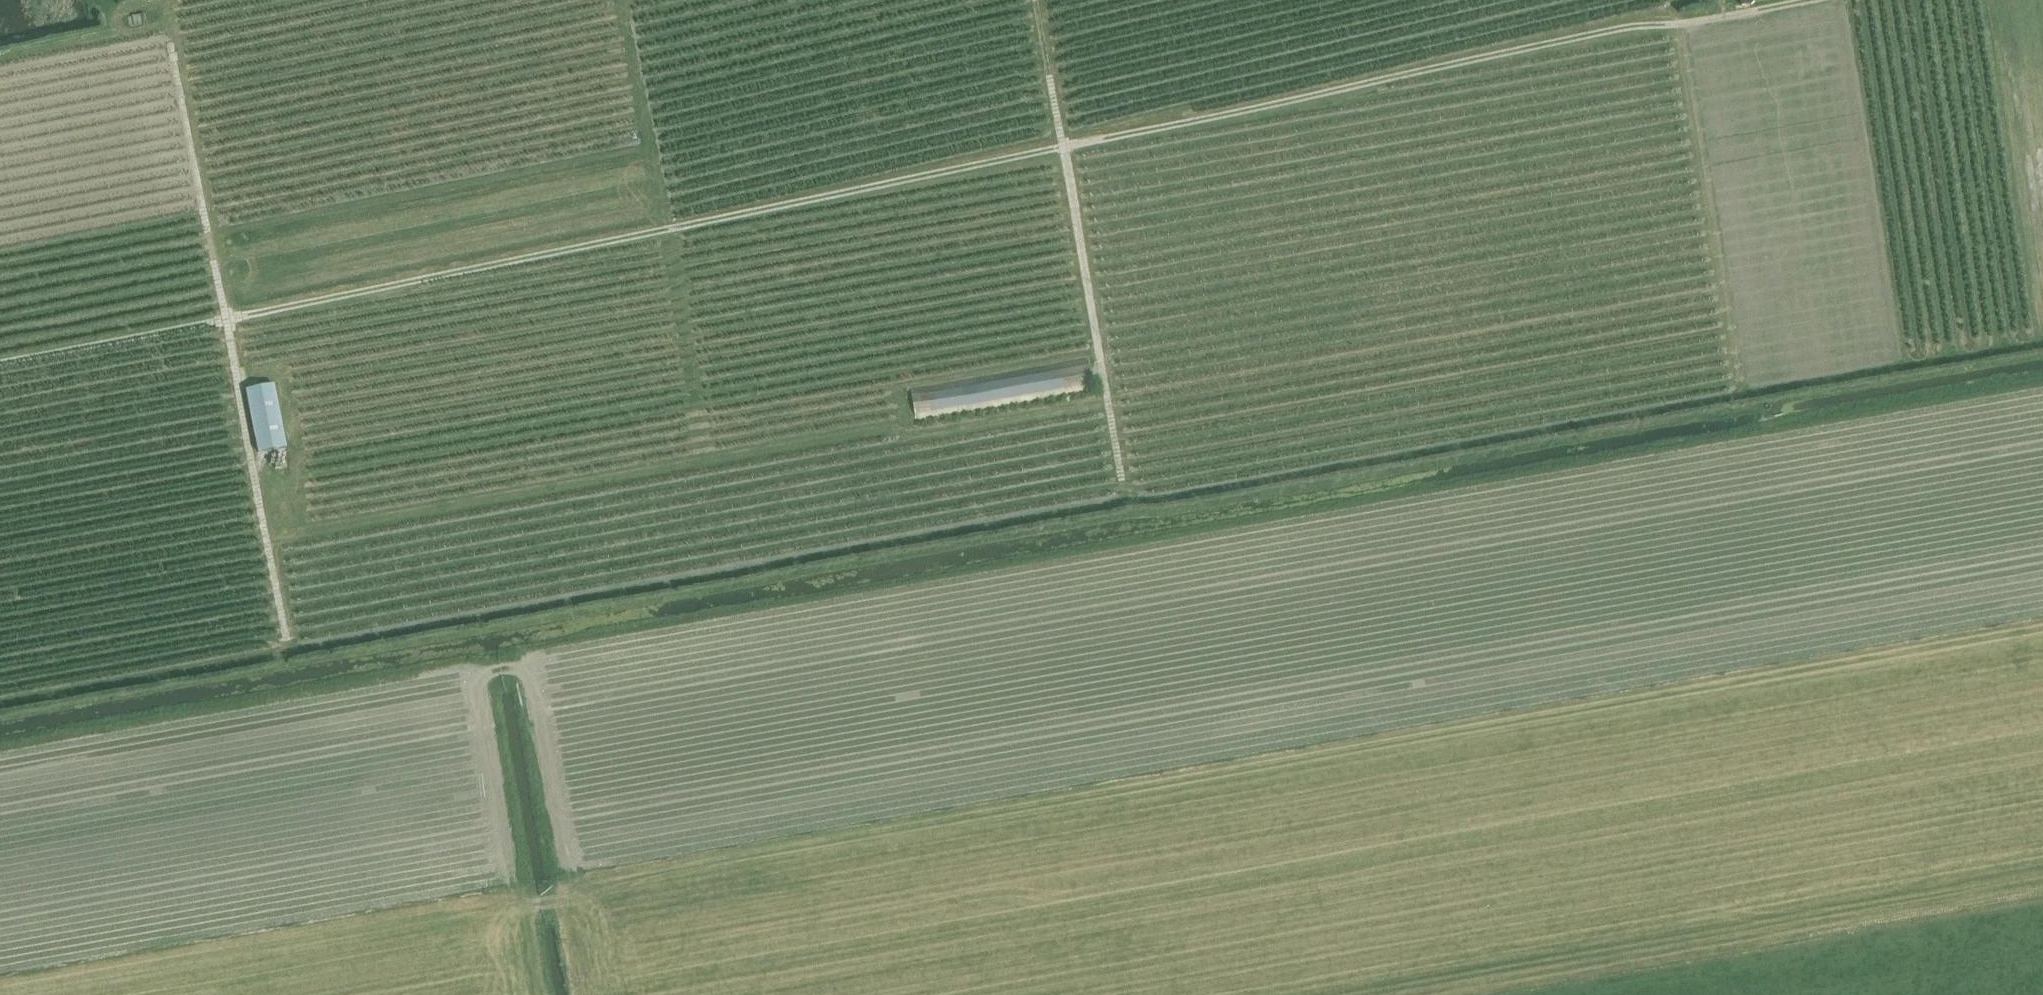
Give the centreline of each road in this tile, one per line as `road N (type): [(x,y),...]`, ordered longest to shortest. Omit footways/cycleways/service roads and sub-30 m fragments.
road 1 (track): [(1821,0),(1628,28),(0,365)]
road 2 (track): [(169,18),(287,635)]
road 3 (track): [(1036,0),(1124,493)]

